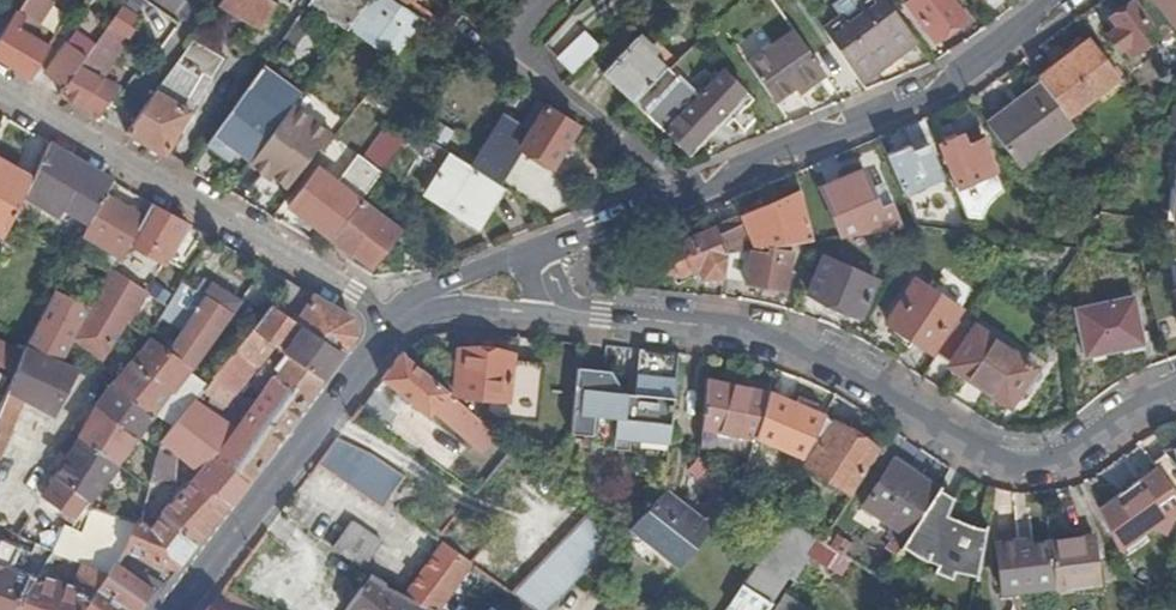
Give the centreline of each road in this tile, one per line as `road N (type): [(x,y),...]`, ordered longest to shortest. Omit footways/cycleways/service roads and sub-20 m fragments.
road 1 (residential): [(1175,389),(1136,402),(1083,443),(1036,462),(982,462),(821,357),(748,333),(556,313)]
road 2 (residential): [(0,93),(389,313)]
road 3 (residential): [(1061,0),(967,69),(689,189)]
road 4 (residential): [(389,313),(180,609)]
road 5 (residential): [(689,189),(510,43),(549,0)]
road 6 (residential): [(389,313),(452,306),(556,313)]
road 7 (residential): [(540,250),(389,313)]
road 8 (residential): [(689,189),(540,250)]

